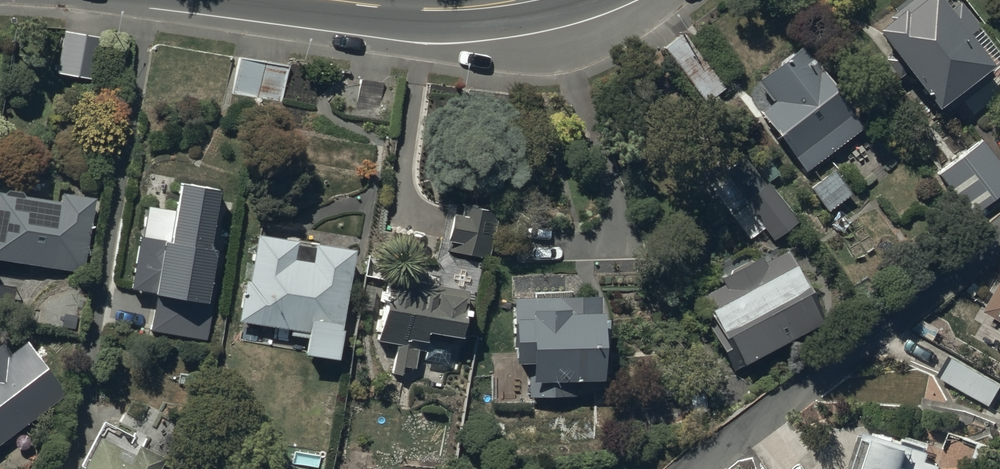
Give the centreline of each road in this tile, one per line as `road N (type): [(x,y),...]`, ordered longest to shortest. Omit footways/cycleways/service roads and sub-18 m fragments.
road 1 (secondary): [(524,0),(423,10),(326,0)]

